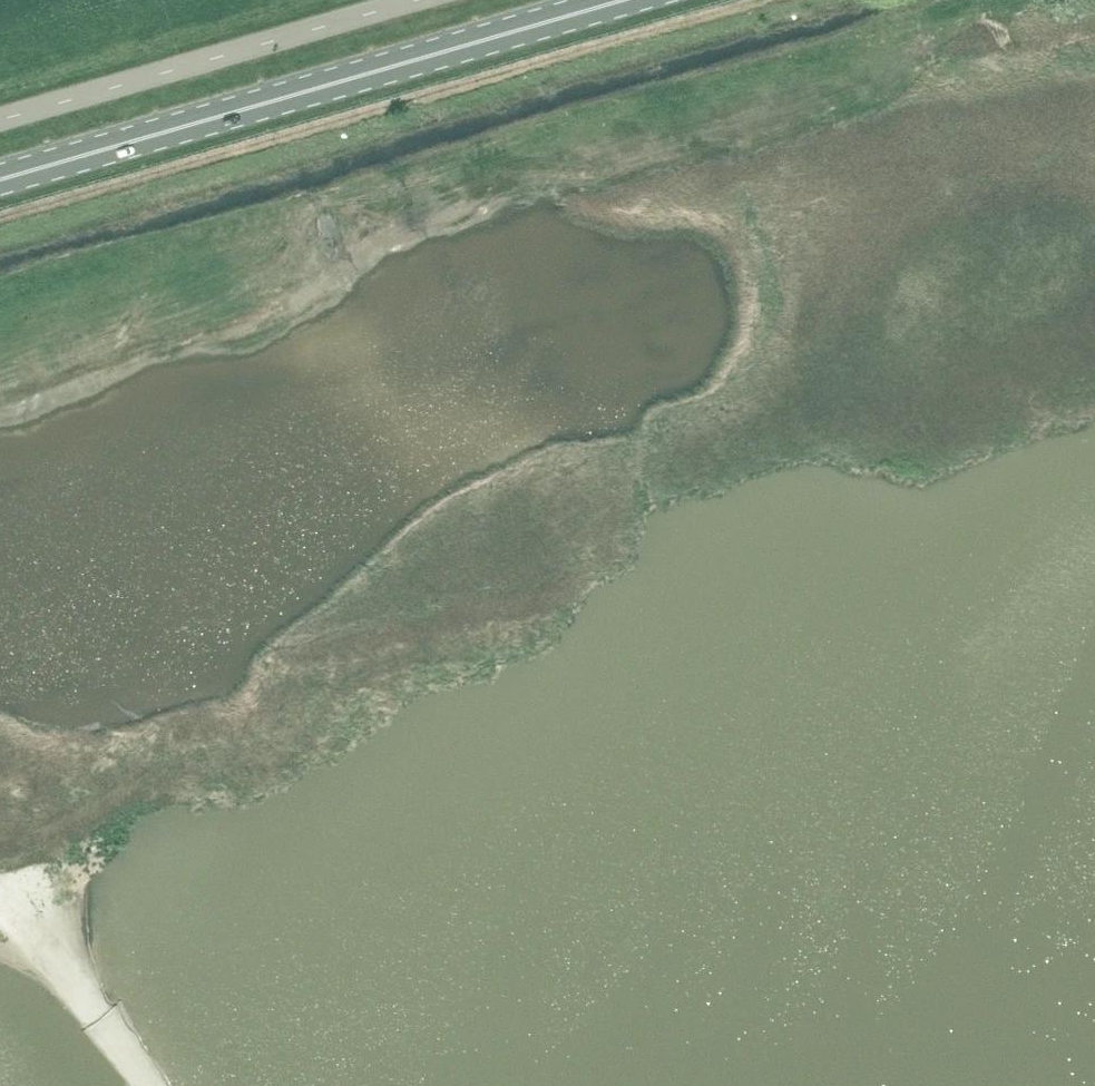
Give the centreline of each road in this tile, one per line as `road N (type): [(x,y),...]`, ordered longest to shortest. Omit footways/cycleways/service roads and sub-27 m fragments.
road 1 (primary): [(0,179),(623,0)]
road 2 (unclassified): [(0,119),(415,0)]

